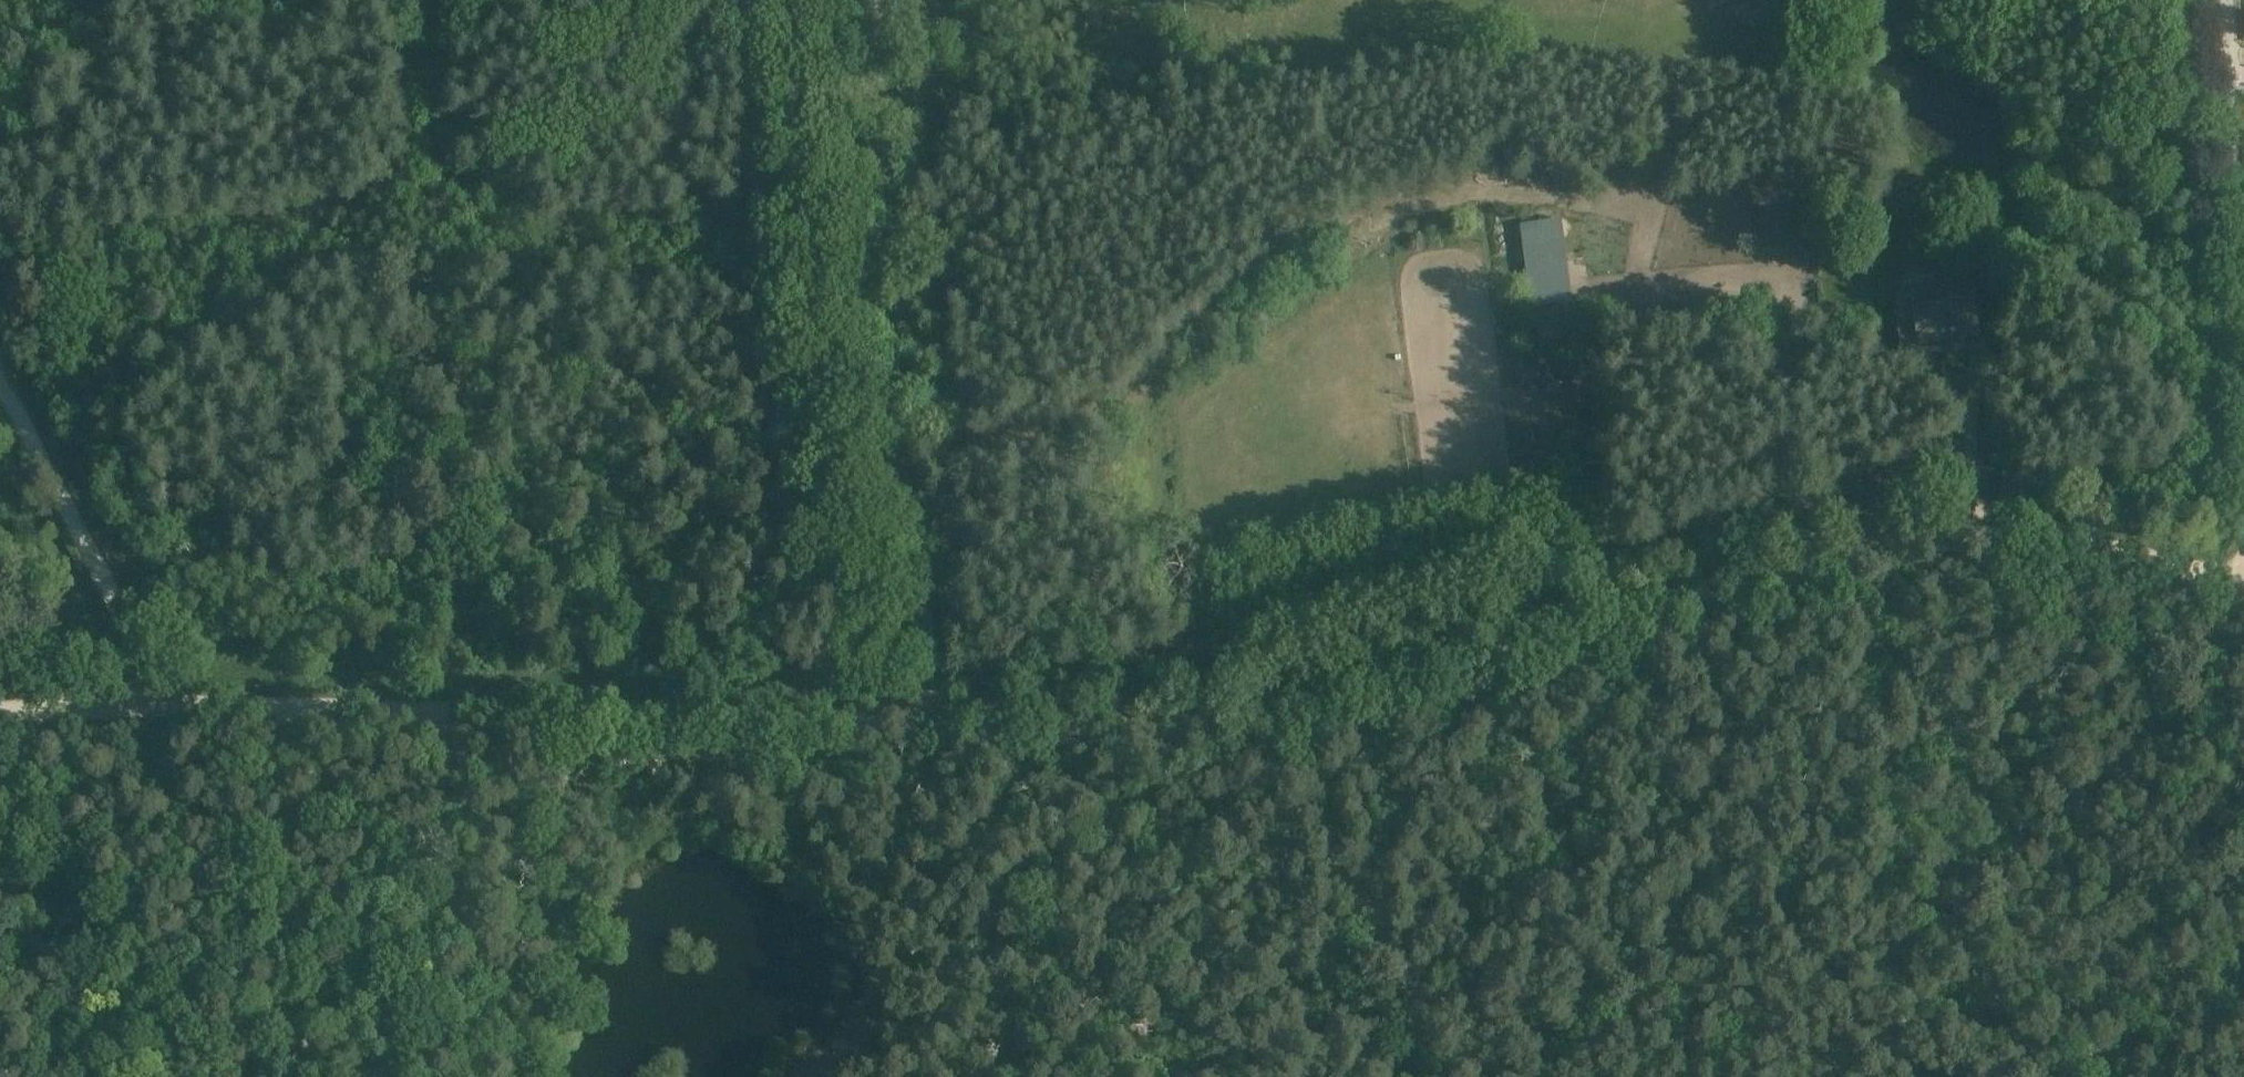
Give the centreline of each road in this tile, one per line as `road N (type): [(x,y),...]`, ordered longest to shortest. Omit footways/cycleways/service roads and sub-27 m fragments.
road 1 (unclassified): [(0,710),(1102,729),(1276,723),(1911,548),(2027,542),(2243,586)]
road 2 (unclassified): [(2243,504),(2231,0)]
road 3 (track): [(163,709),(137,643),(0,386)]

